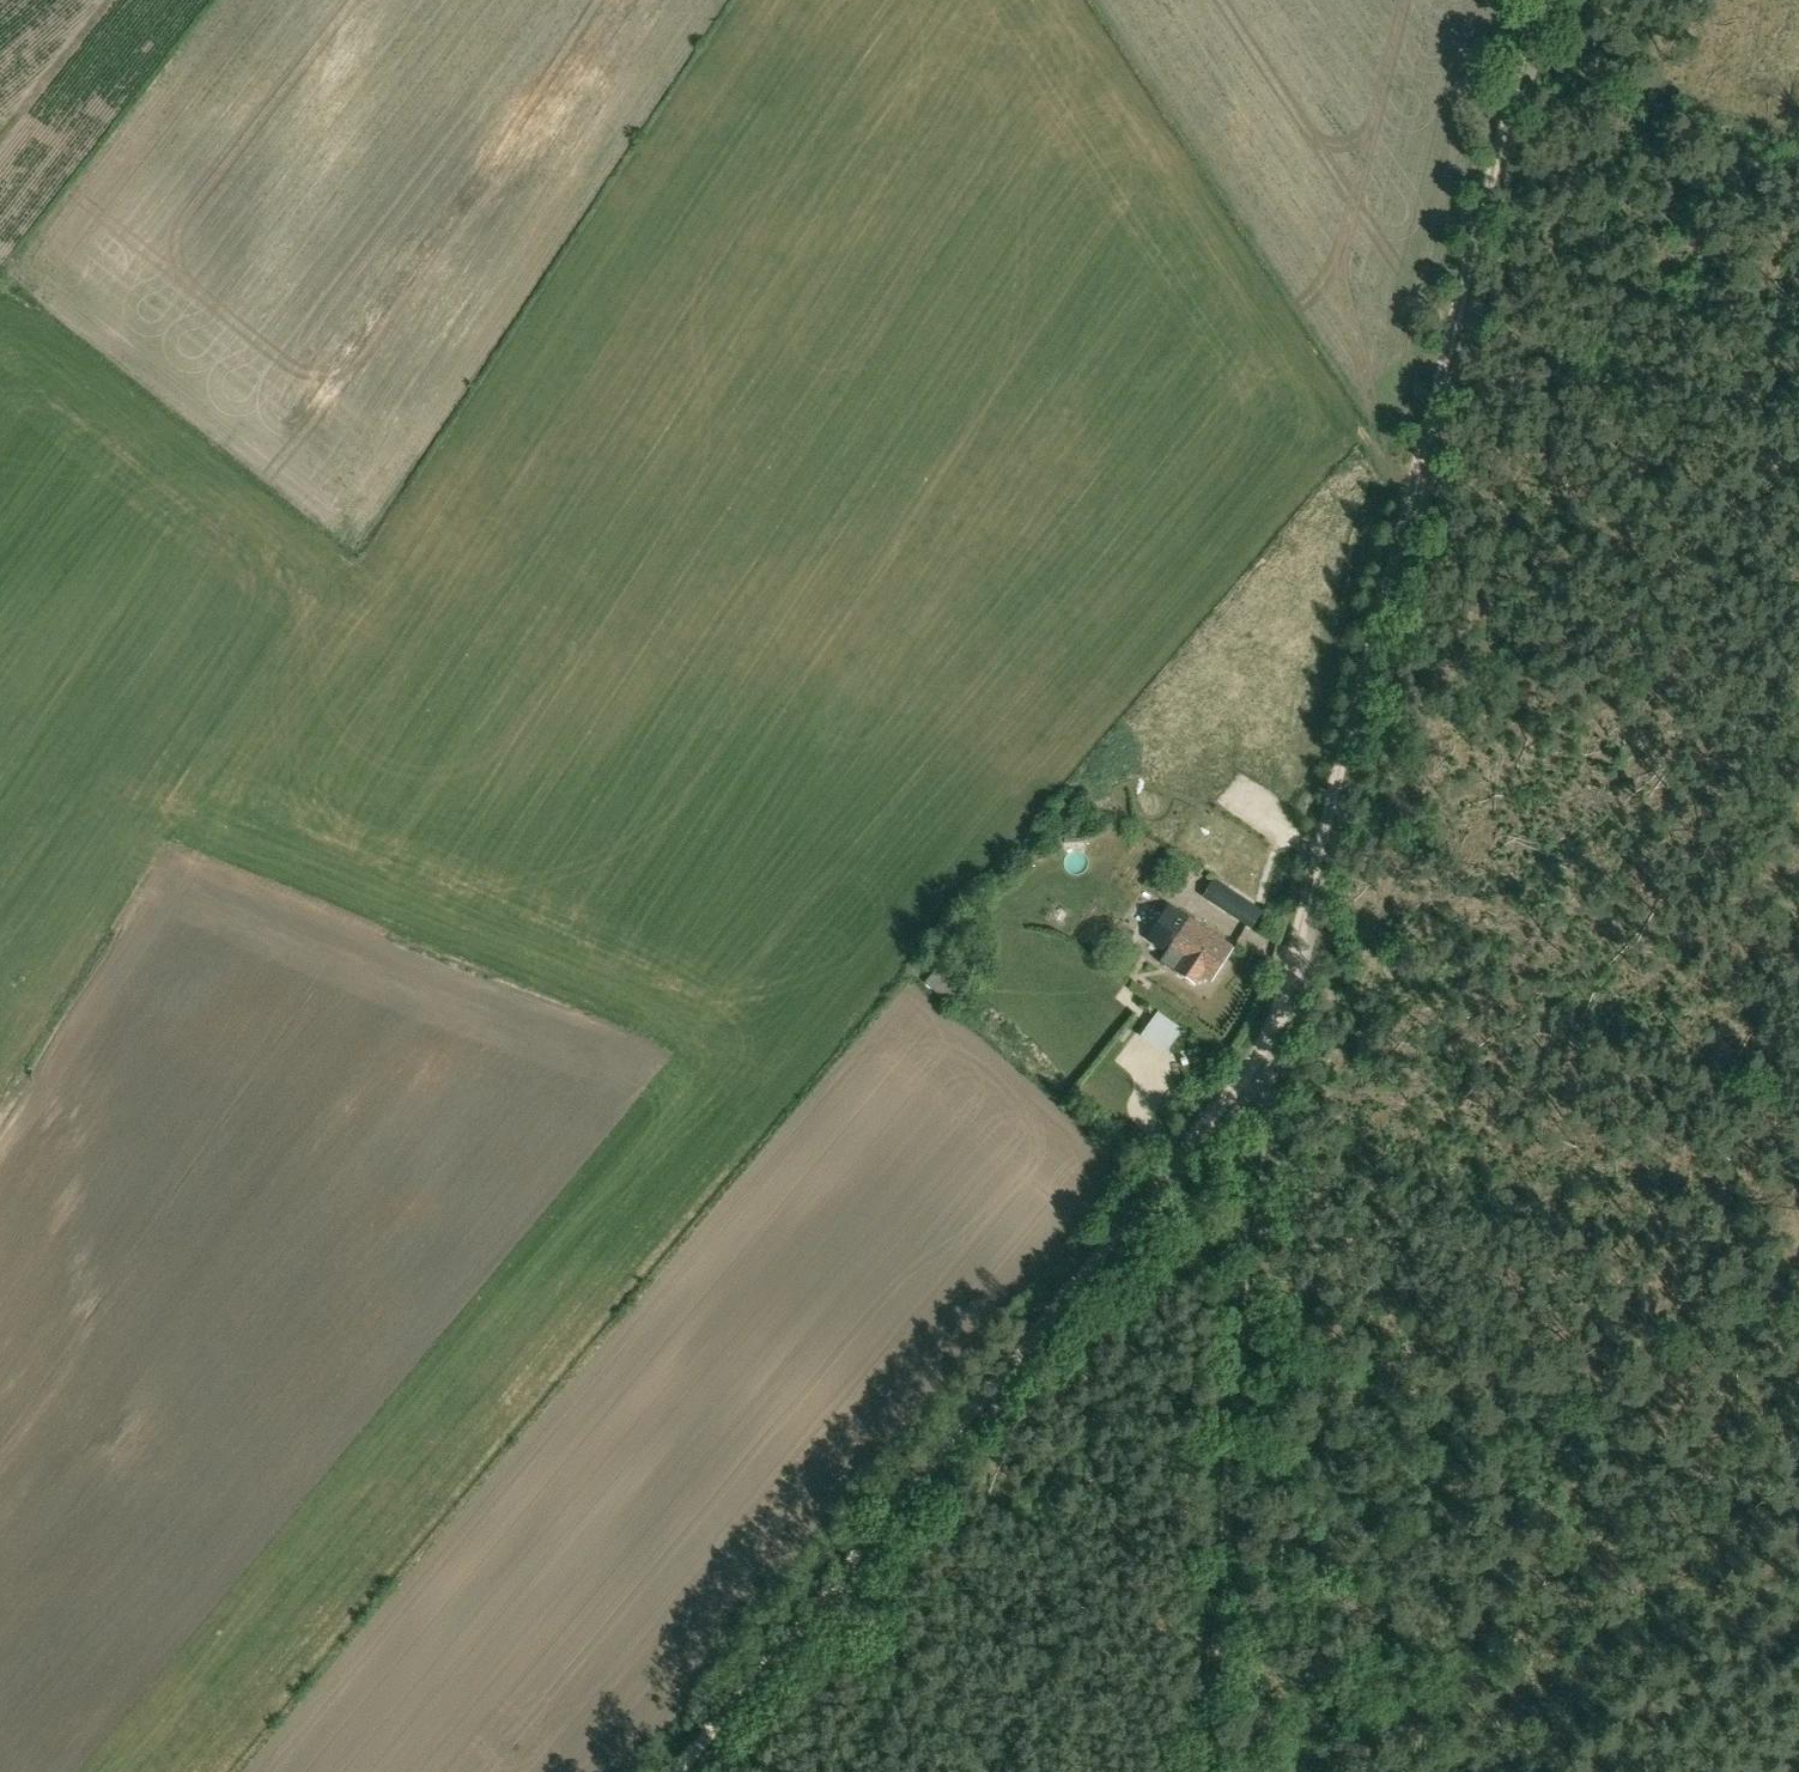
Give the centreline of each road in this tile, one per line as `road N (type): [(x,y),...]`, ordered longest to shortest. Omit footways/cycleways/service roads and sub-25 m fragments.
road 1 (track): [(1260,1065),(1283,1024),(1400,528),(1539,0)]
road 2 (track): [(678,1771),(1260,1065)]
road 3 (track): [(1204,1771),(1281,1095),(1260,1065)]

